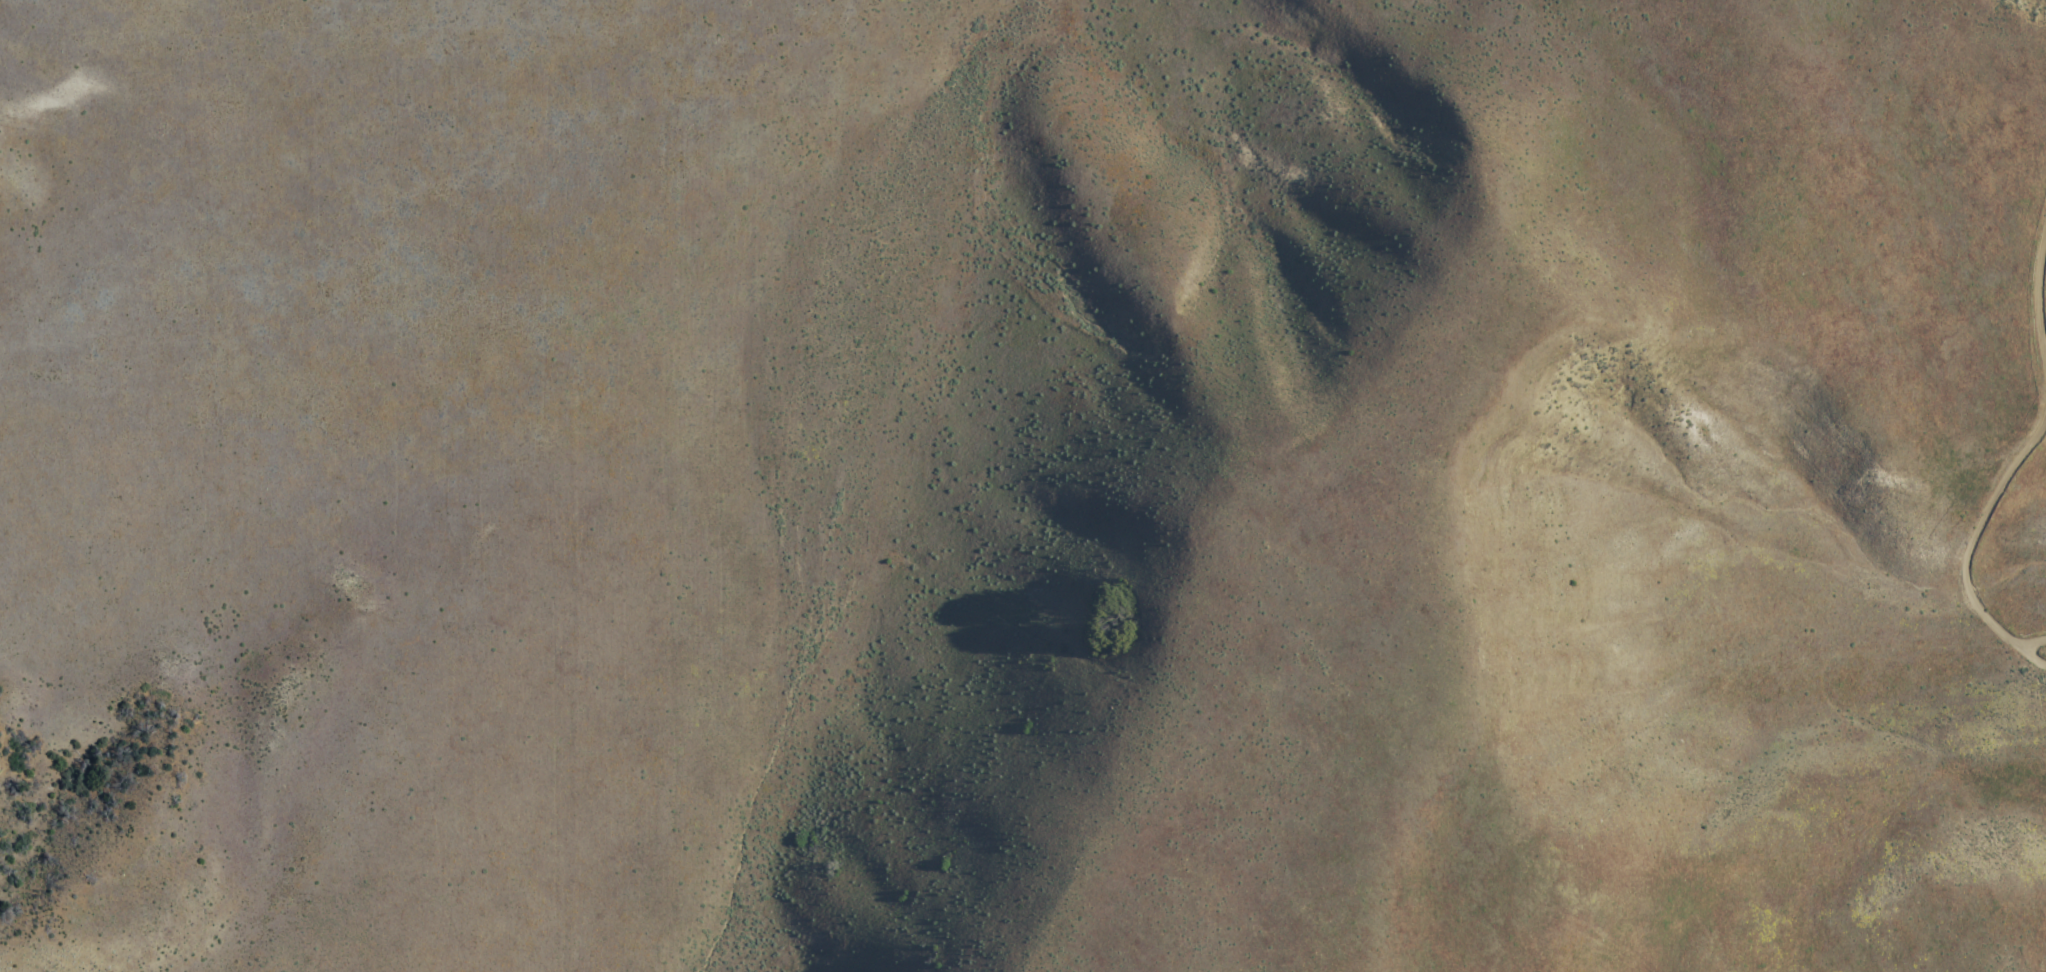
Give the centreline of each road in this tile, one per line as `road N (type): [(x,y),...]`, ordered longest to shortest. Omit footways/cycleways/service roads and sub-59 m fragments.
road 1 (track): [(2020,645),(1984,612),(1963,575),(1995,490),(2045,409)]
road 2 (track): [(2045,357),(2038,303),(2045,223)]

